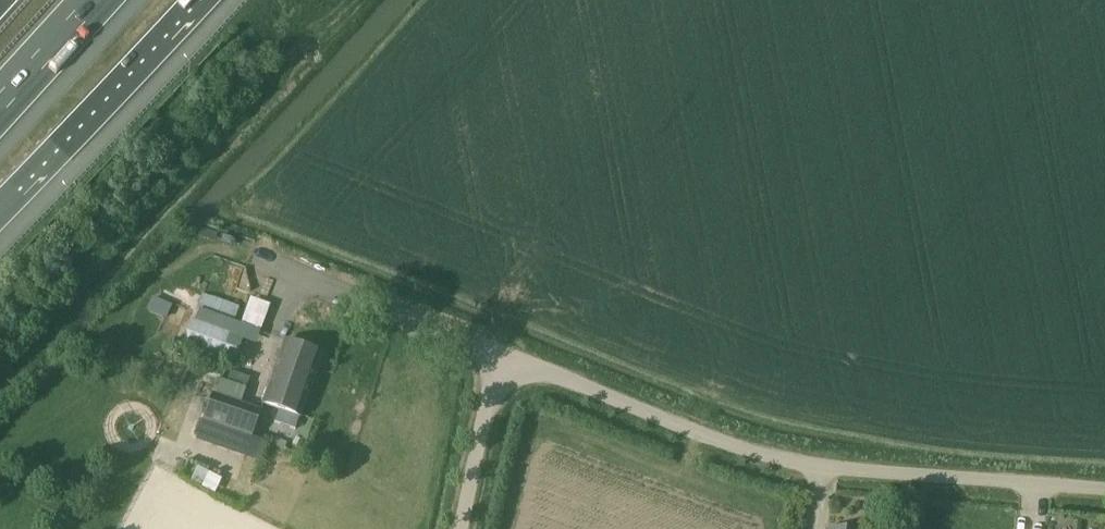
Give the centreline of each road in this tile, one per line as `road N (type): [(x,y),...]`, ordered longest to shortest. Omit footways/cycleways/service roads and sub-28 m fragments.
road 1 (unclassified): [(496,354),(727,447),(820,471),(1104,494)]
road 2 (motorway): [(0,209),(196,0)]
road 3 (unclassified): [(496,354),(274,266)]
road 4 (unclassified): [(460,528),(496,354)]
road 5 (motorway): [(0,109),(99,0)]

